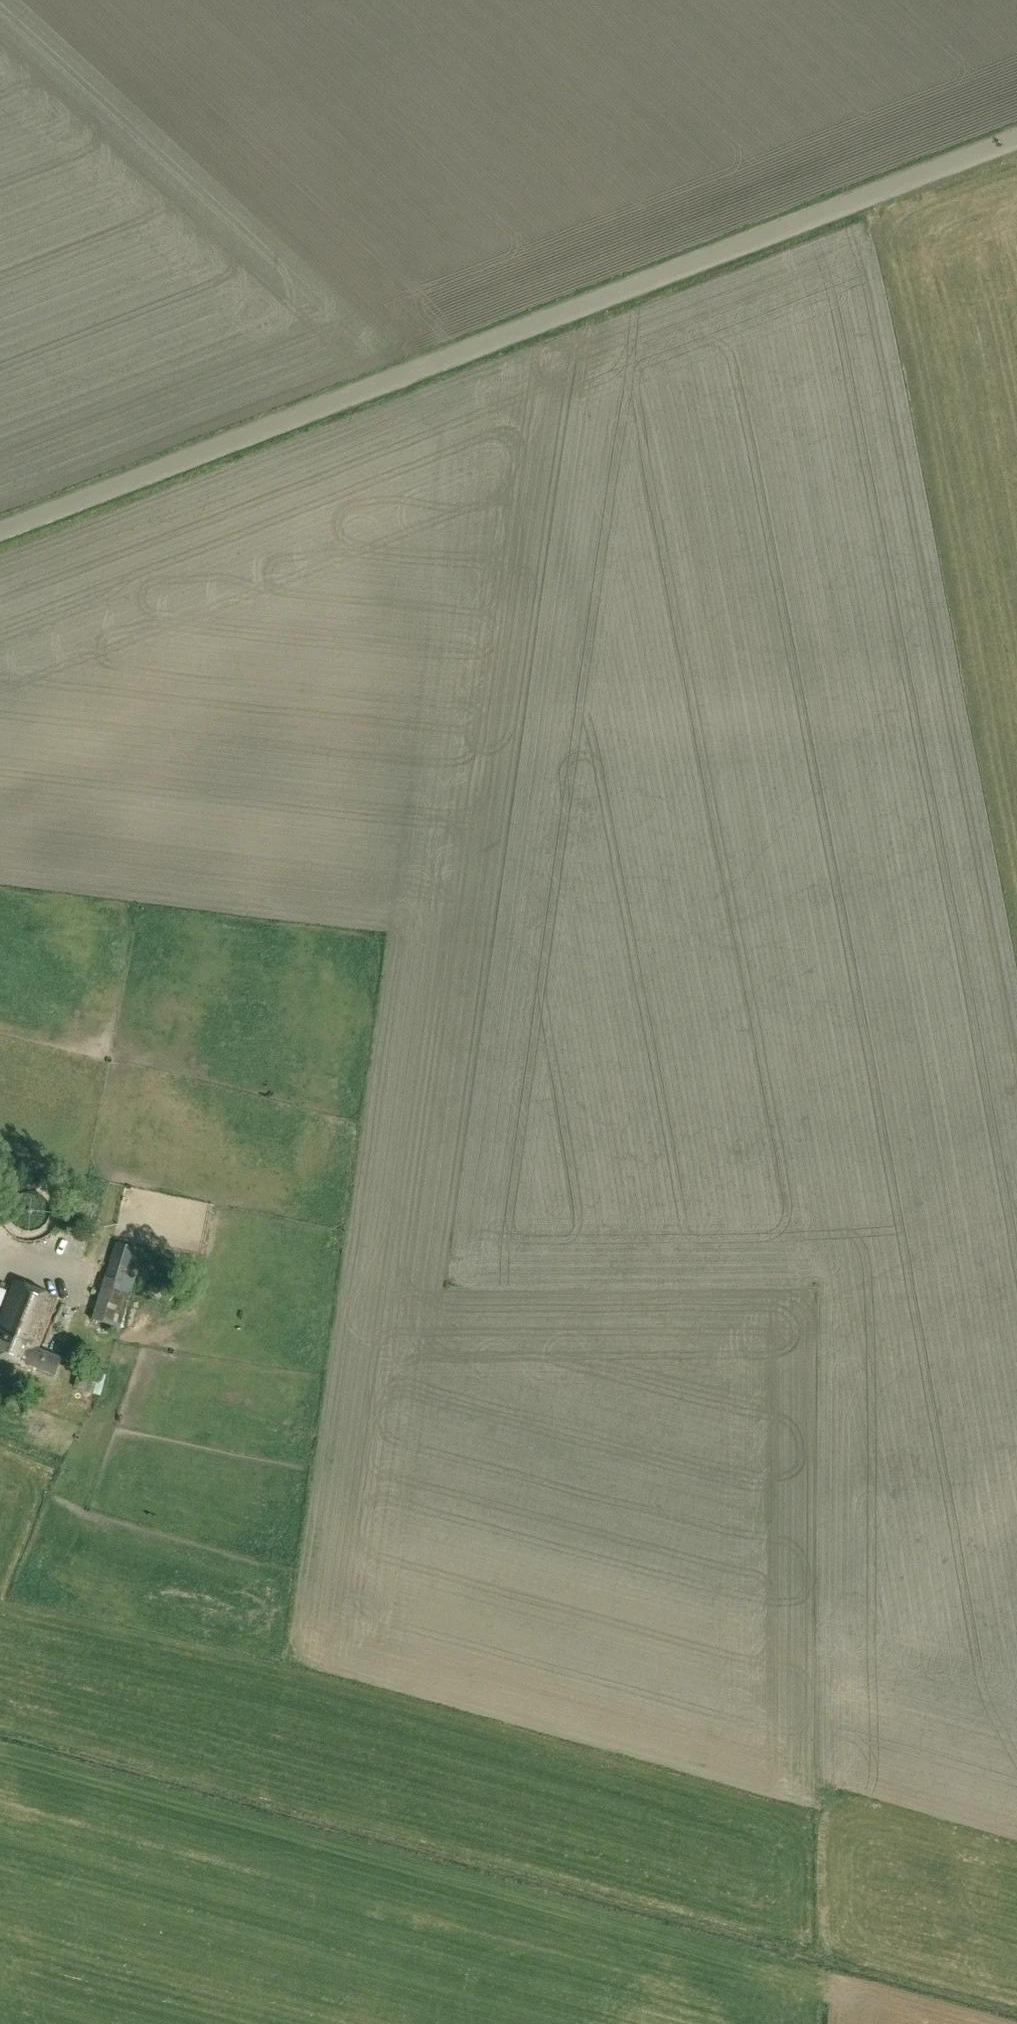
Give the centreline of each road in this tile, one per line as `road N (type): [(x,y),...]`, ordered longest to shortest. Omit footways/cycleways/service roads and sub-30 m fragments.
road 1 (tertiary): [(0,535),(1016,138)]

